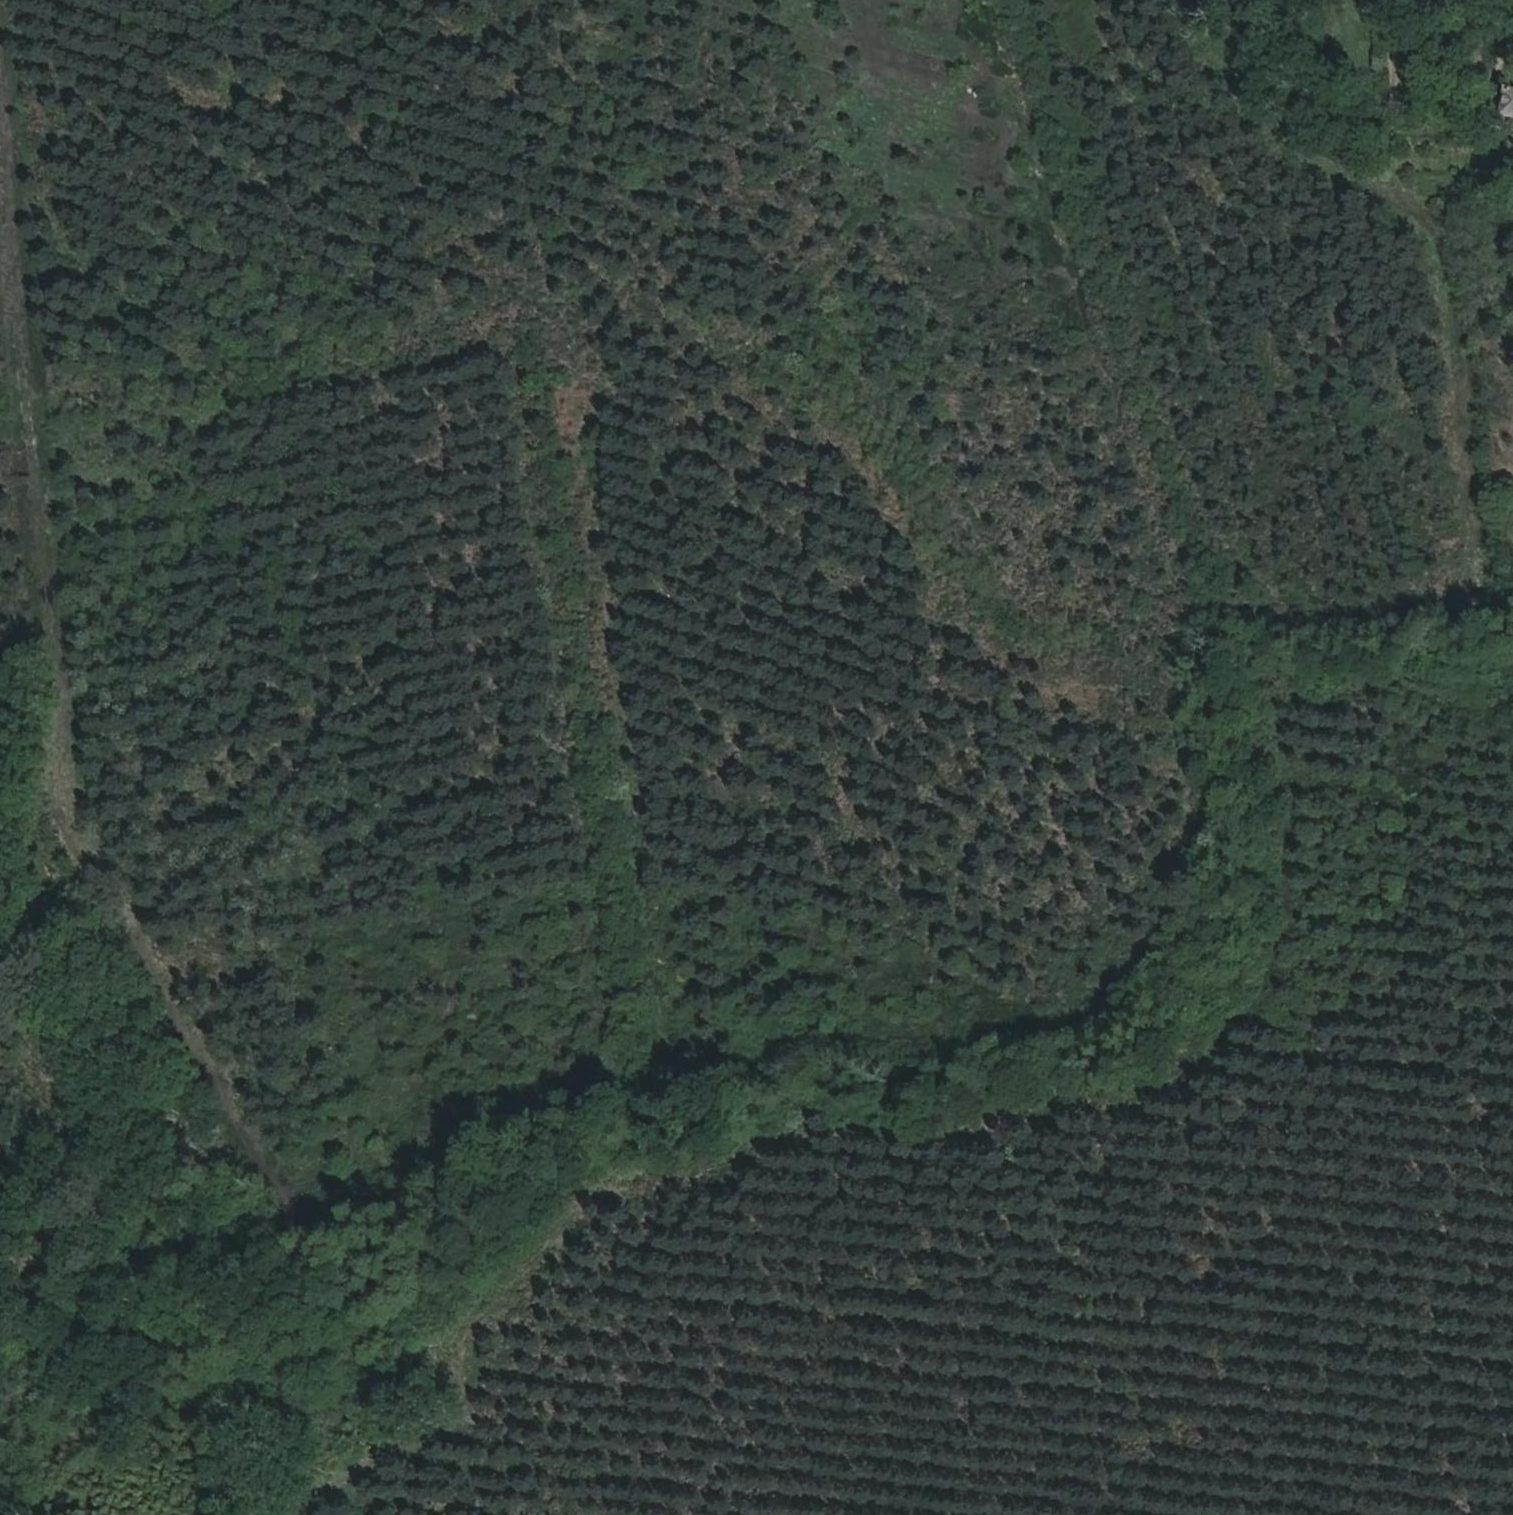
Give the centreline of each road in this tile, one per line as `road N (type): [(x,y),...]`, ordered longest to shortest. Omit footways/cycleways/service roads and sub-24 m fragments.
road 1 (track): [(0,154),(47,615),(93,820),(213,1065),(339,1288)]
road 2 (track): [(287,1514),(441,1405),(655,1514)]

